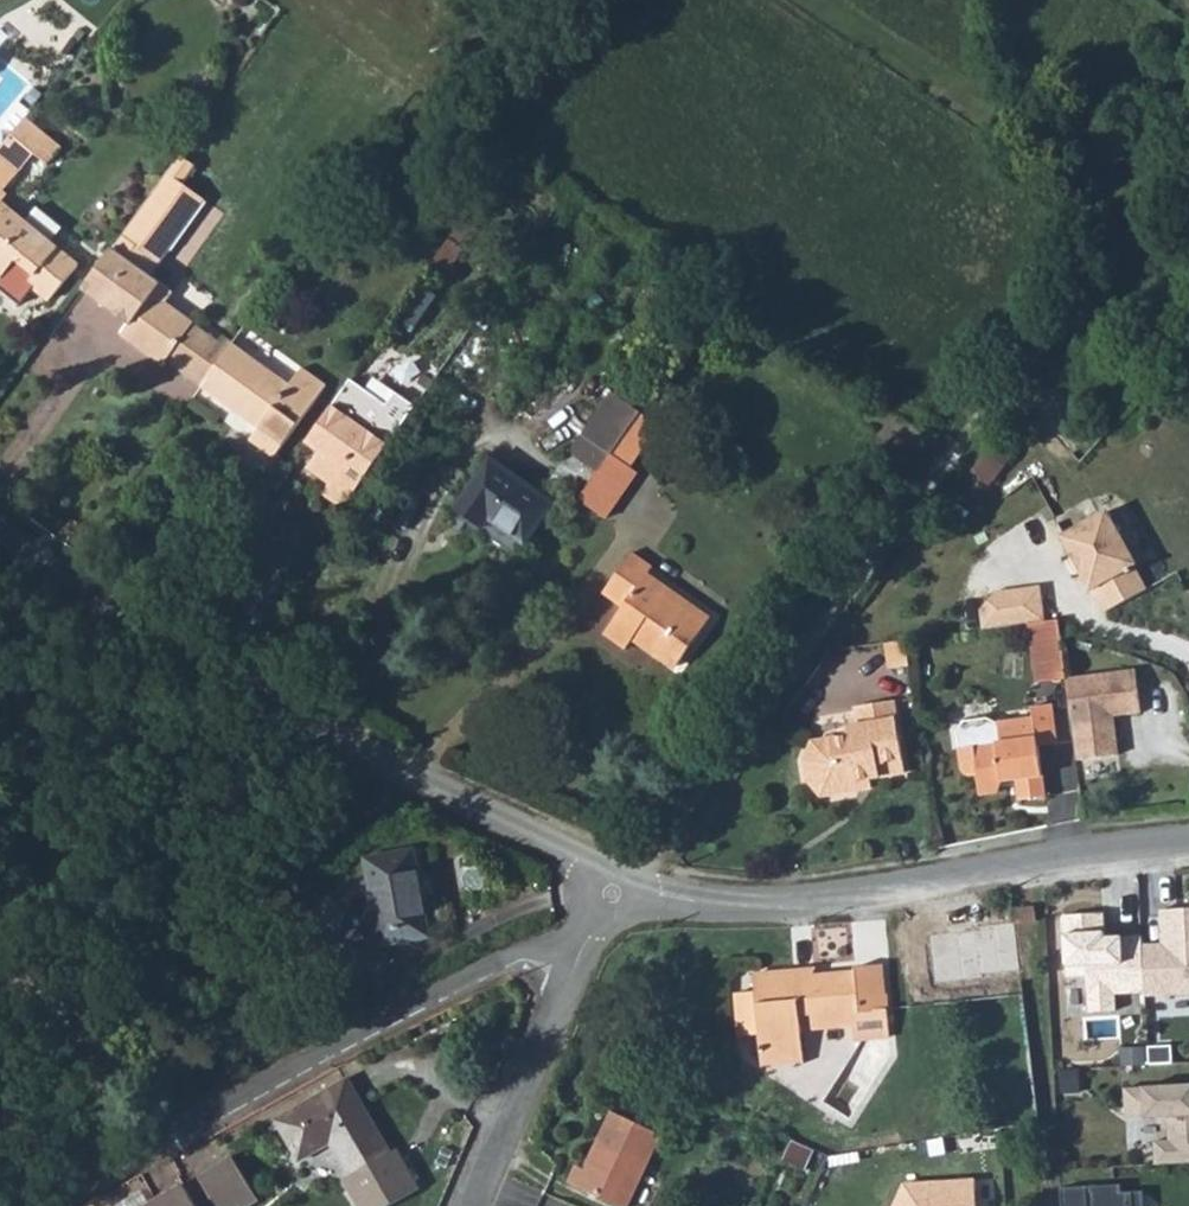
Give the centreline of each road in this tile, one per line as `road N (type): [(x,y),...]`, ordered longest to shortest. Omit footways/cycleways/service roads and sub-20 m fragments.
road 1 (track): [(612,894),(1188,162)]
road 2 (residential): [(0,527),(103,600),(562,845),(612,894)]
road 3 (residential): [(577,962),(538,954),(29,1205)]
road 4 (residential): [(612,894),(735,904),(825,898),(1188,838)]
road 5 (residential): [(577,962),(476,1205)]

